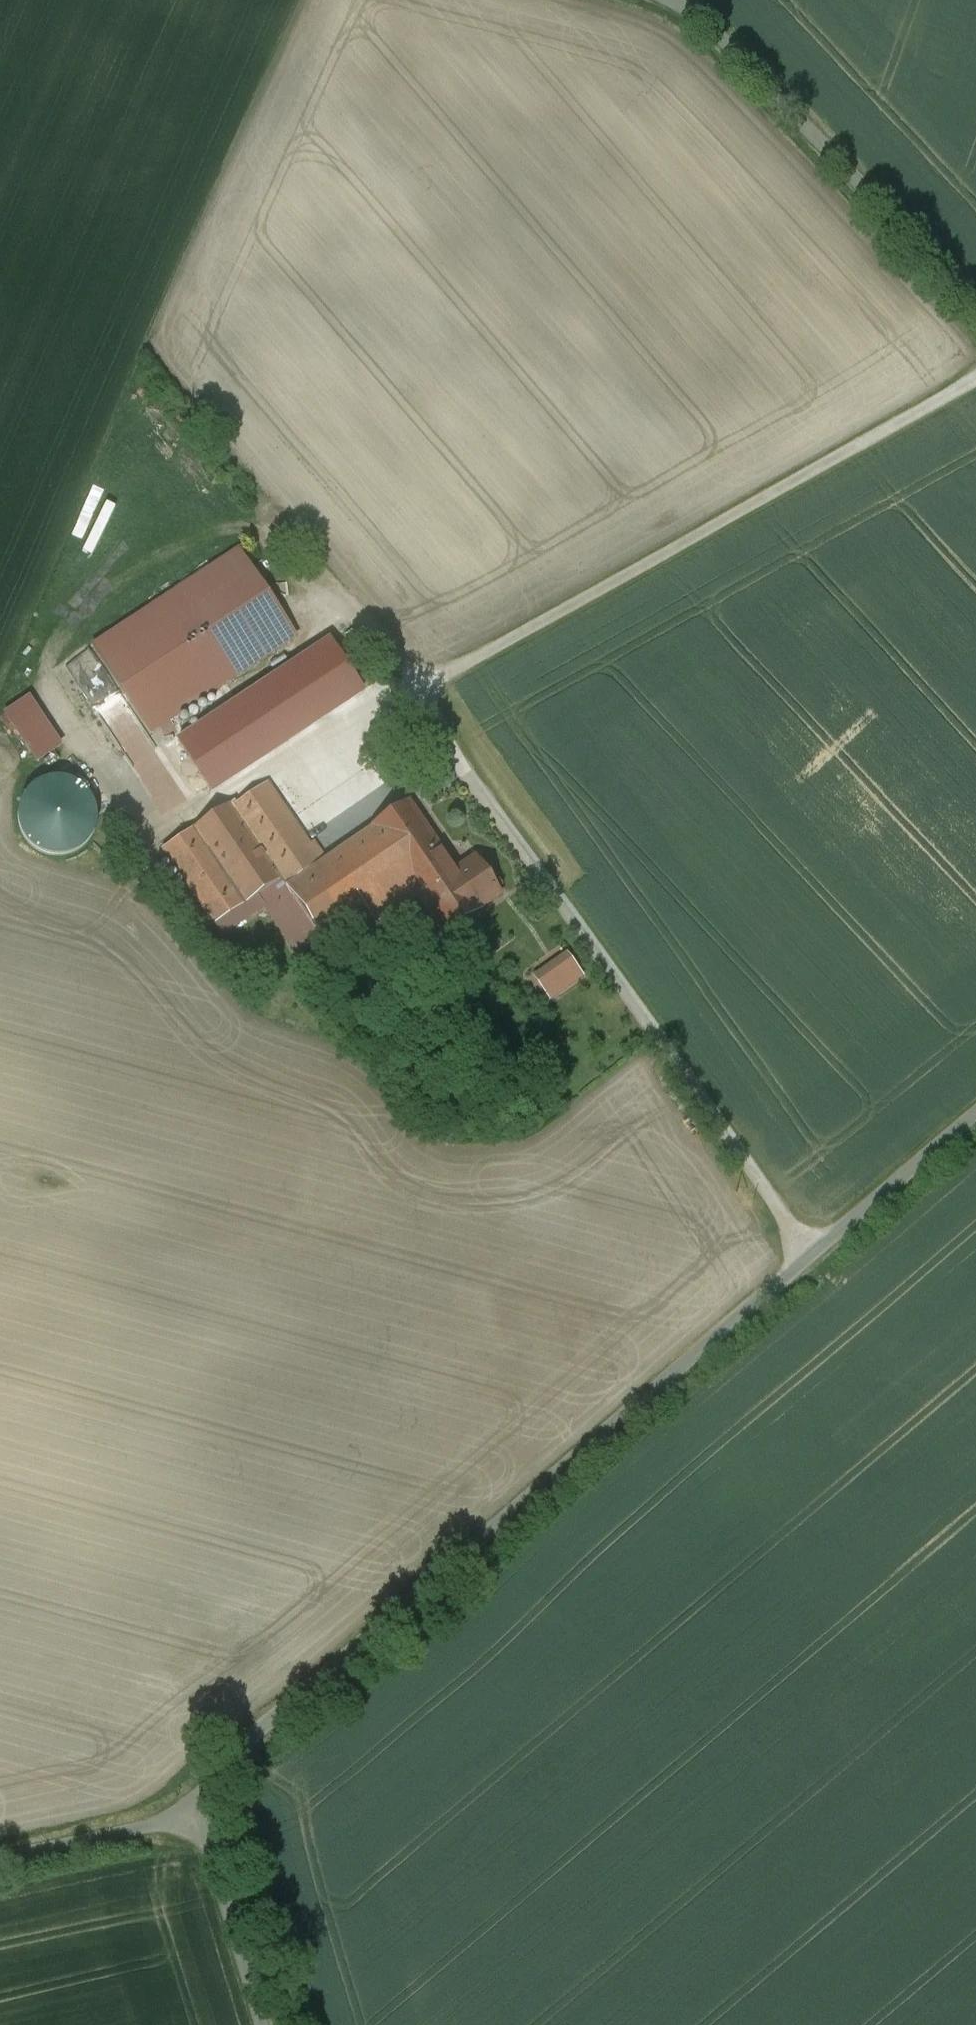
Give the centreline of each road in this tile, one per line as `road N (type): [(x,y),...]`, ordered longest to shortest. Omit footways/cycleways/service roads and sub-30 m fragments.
road 1 (unclassified): [(975,1119),(250,1731),(216,1770),(206,1804)]
road 2 (unclassified): [(688,0),(719,19),(975,290)]
road 3 (unclassified): [(206,1804),(271,2024)]
road 4 (unclassified): [(0,1849),(206,1804)]

